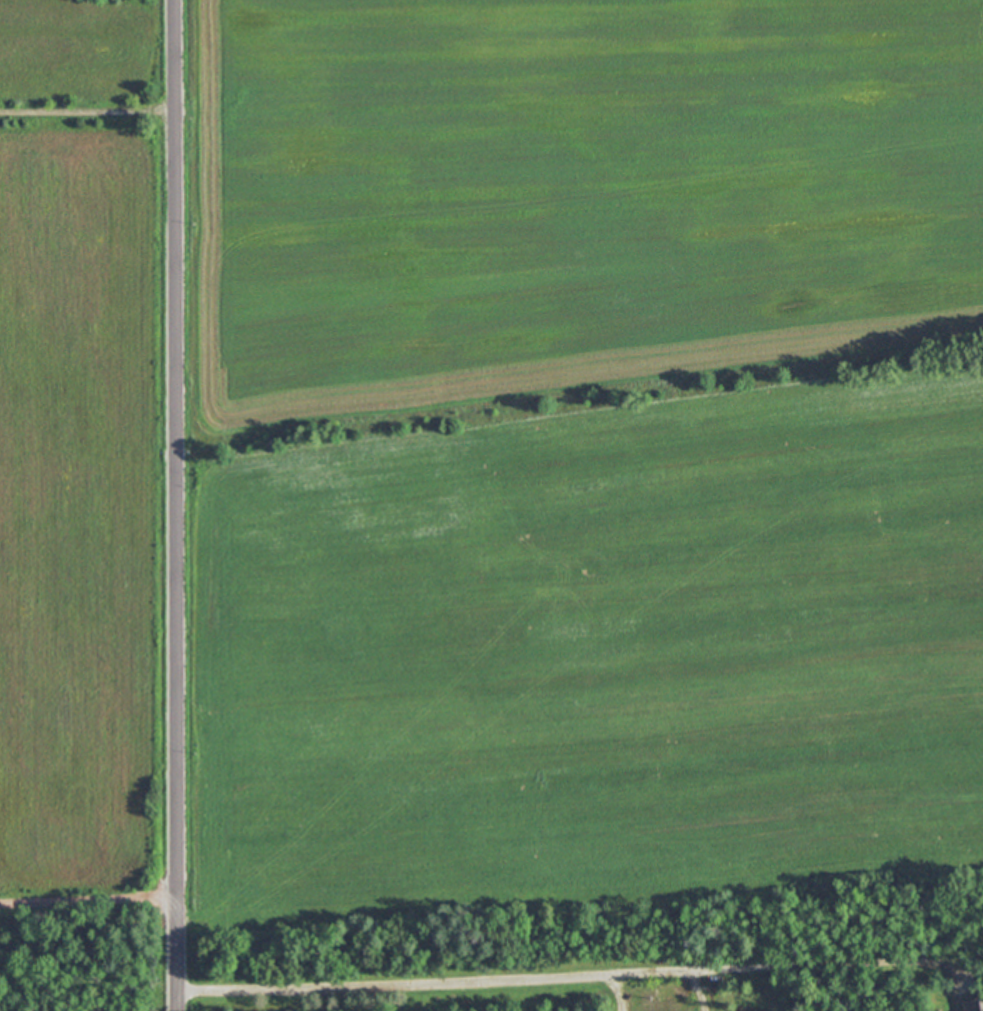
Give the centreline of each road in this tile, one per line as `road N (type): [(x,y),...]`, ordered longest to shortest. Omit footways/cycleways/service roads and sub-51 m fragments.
road 1 (residential): [(180,1010),(175,0)]

